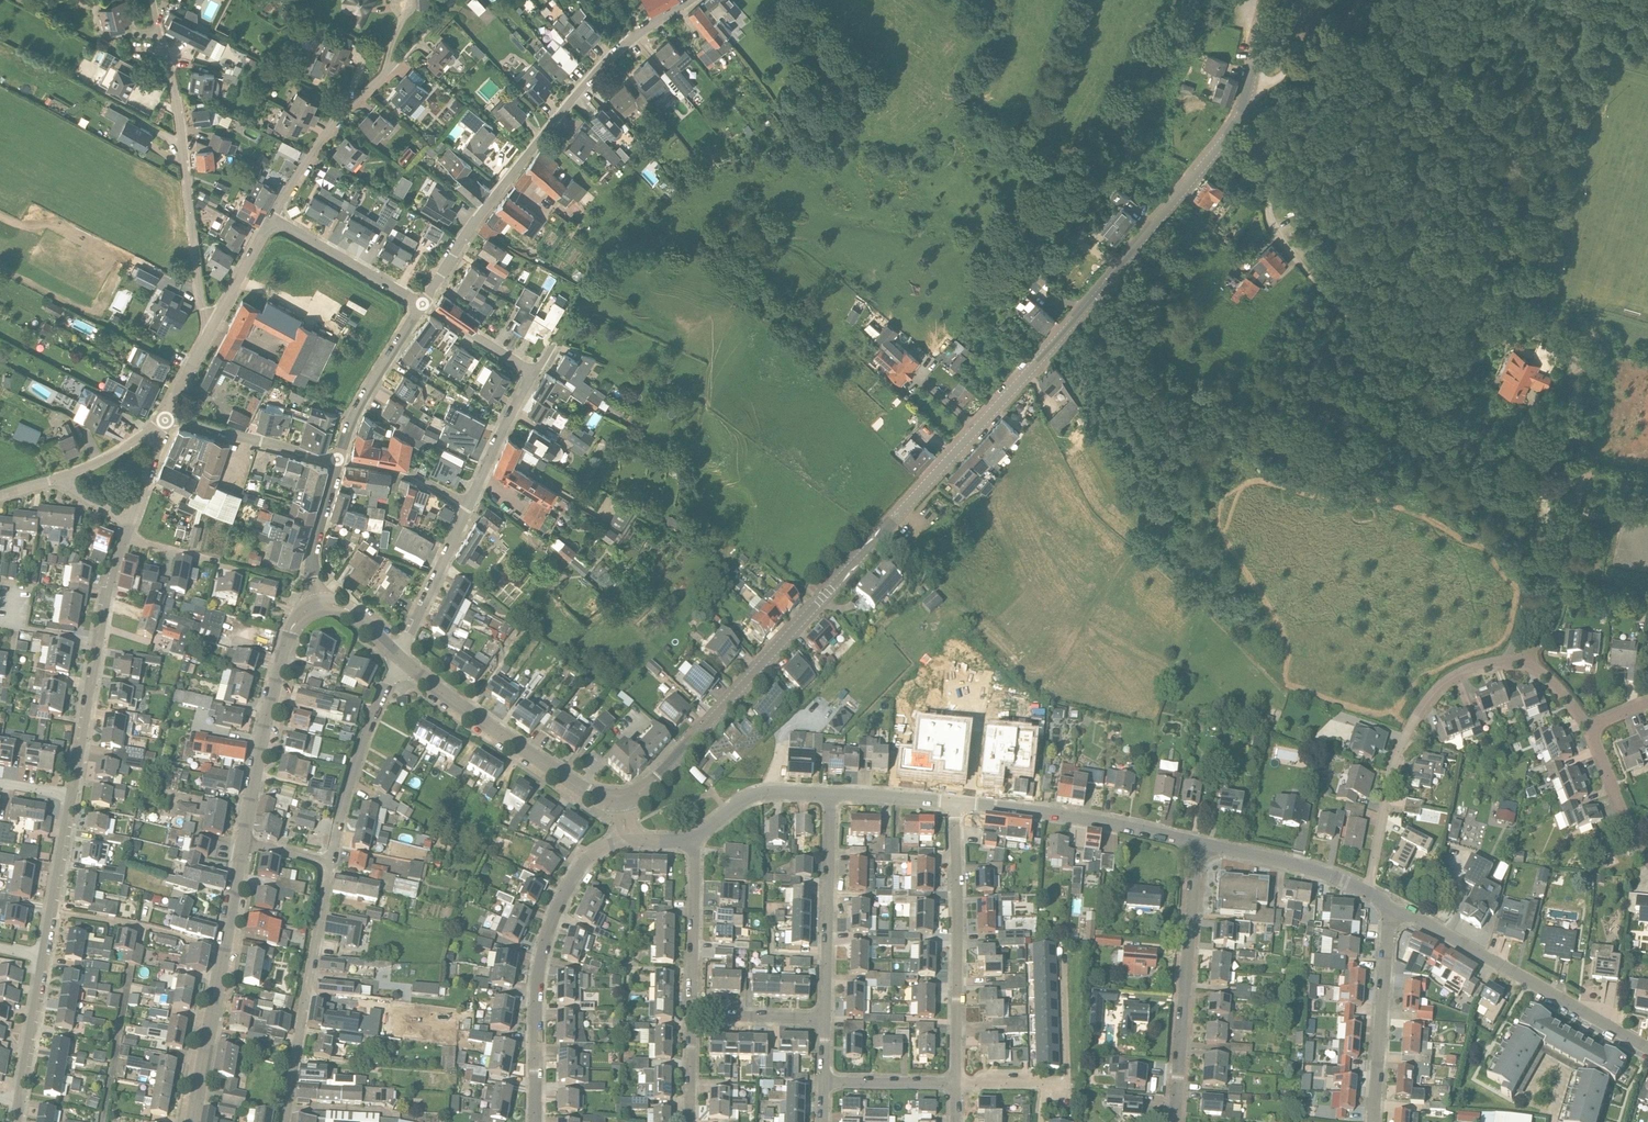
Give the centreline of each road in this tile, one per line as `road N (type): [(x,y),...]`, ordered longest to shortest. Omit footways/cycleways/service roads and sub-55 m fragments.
road 1 (tertiary): [(621,801),(660,776),(1001,403),(1222,143),(1248,95),(1268,0)]
road 2 (track): [(1312,53),(1320,69),(1274,179),(1271,224),(1382,357),(1504,473),(1528,545),(1523,612),(1506,660)]
road 3 (residential): [(422,304),(476,218),(581,88),(634,34),(686,0)]
road 4 (residential): [(1367,892),(1392,765),(1440,685),(1477,665),(1515,659),(1551,679)]
road 5 (residential): [(211,328),(178,99),(153,0)]
road 6 (residential): [(536,1121),(536,982),(551,923),(590,855),(625,841)]
road 7 (residential): [(1647,1048),(1391,904)]
road 8 (residential): [(271,218),(341,113),(453,0)]
road 9 (tertiary): [(193,1121),(242,841)]
road 10 (residential): [(956,1083),(955,801)]
road 11 (residential): [(1174,1121),(1195,841)]
road 12 (tertiary): [(621,801),(585,790),(528,754),(399,656)]
road 13 (residential): [(285,1121),(330,862)]
road 14 (residential): [(73,795),(125,540)]
road 15 (tertiary): [(242,841),(290,634),(317,604)]
road 16 (residential): [(1195,841),(955,801)]
road 17 (residential): [(826,1019),(830,793)]
road 18 (residential): [(1373,1121),(1391,904)]
road 19 (residential): [(330,862),(354,769),(399,656)]
road 20 (residential): [(1367,892),(1321,872),(1195,841)]
road 21 (residential): [(337,460),(163,418)]
road 22 (residential): [(337,460),(362,395),(422,304)]
road 23 (residential): [(692,1015),(694,839)]
road 24 (residential): [(422,304),(271,218)]
road 25 (residential): [(467,506),(399,656)]
road 26 (residential): [(44,956),(73,795)]
road 27 (residential): [(694,839),(751,795),(830,793)]
road 28 (residential): [(20,1104),(44,956)]
road 29 (residential): [(317,604),(311,558),(337,460)]
road 30 (residential): [(533,374),(467,506)]
road 31 (residential): [(1647,857),(1590,728)]
road 32 (residential): [(337,460),(411,474),(467,506)]
road 33 (residential): [(826,1019),(692,1015)]
road 34 (residential): [(824,1082),(956,1083)]
road 35 (residential): [(422,304),(533,374)]
road 36 (residential): [(211,328),(271,218)]
road 37 (residential): [(955,801),(830,793)]

